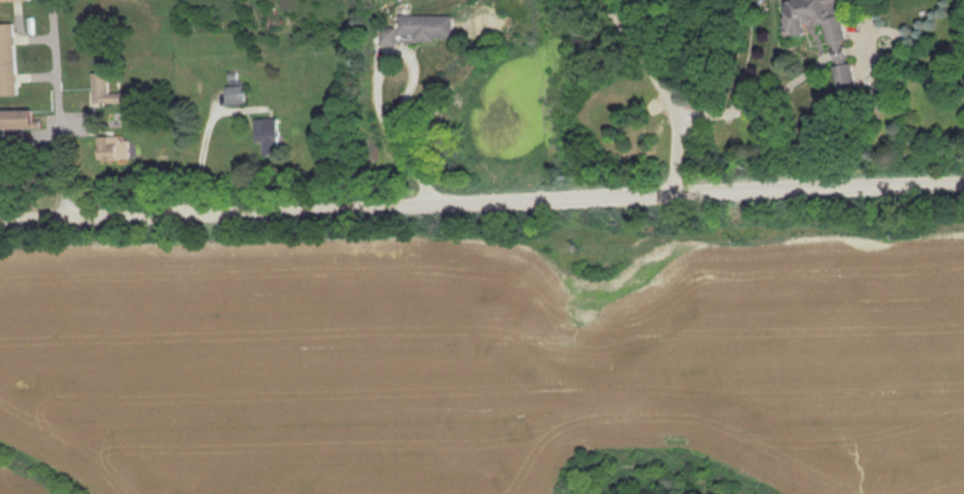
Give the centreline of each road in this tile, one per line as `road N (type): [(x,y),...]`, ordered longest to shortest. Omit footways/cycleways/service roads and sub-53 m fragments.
road 1 (residential): [(0,218),(680,194)]
road 2 (residential): [(680,194),(963,186)]
road 3 (residential): [(680,194),(679,126),(666,92),(601,0)]

